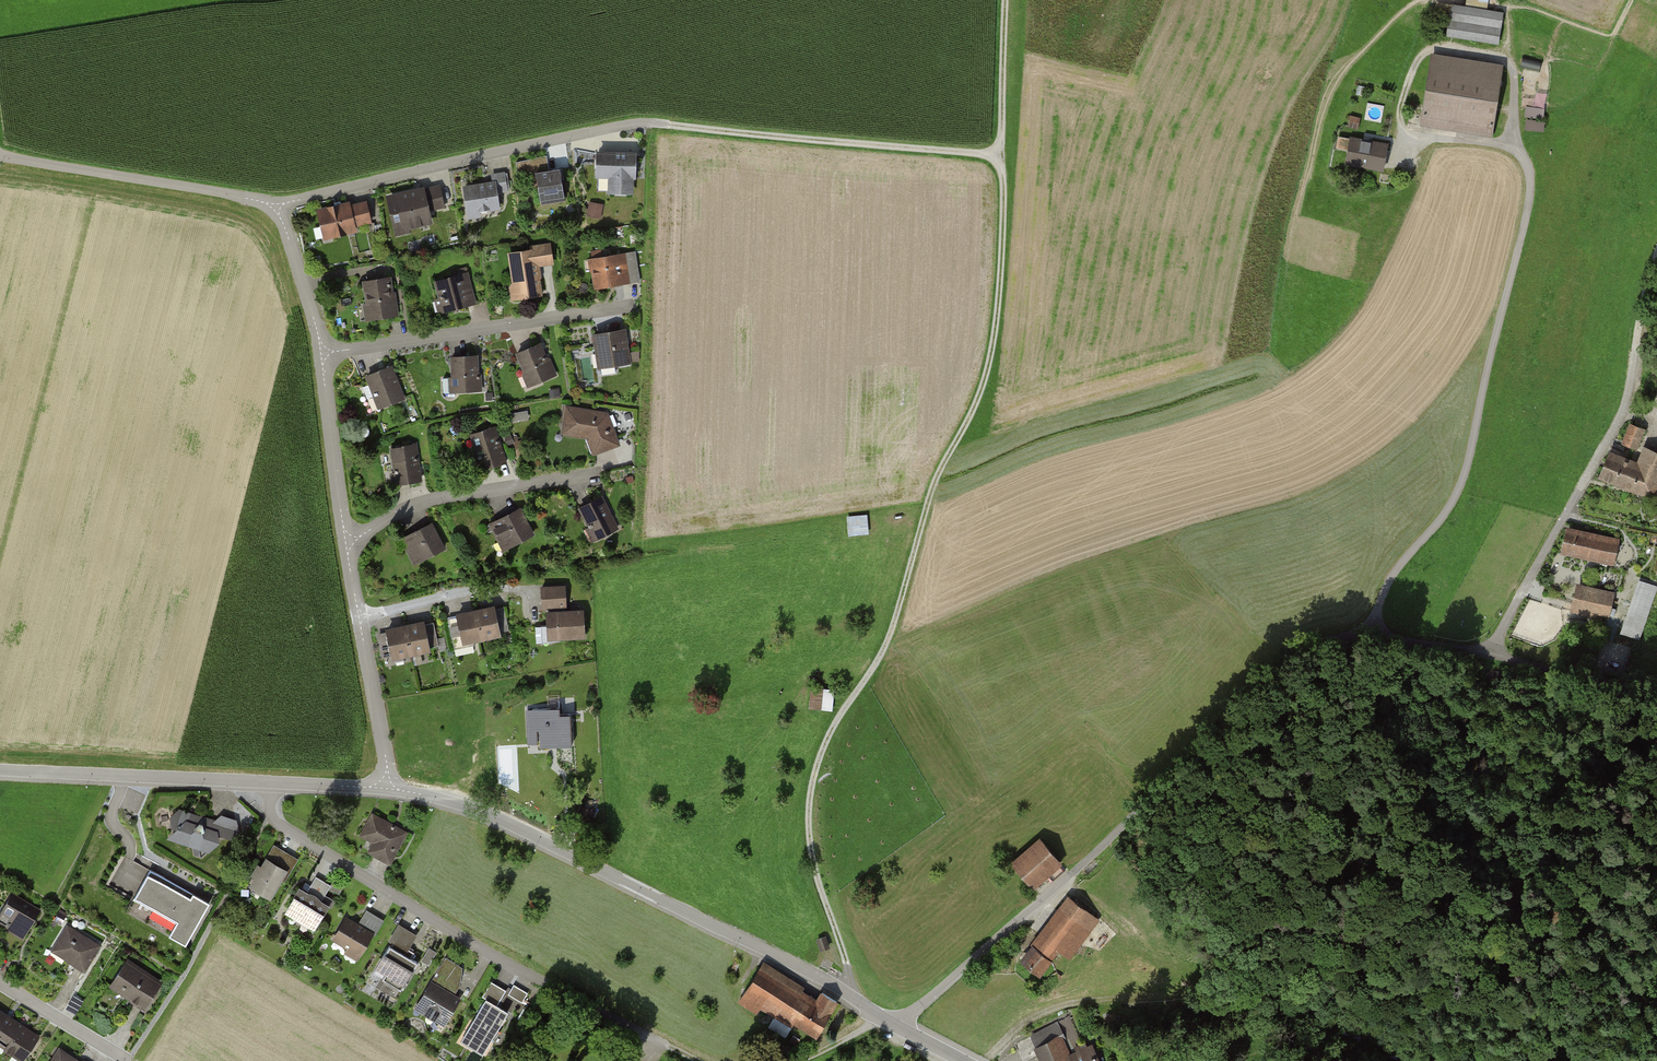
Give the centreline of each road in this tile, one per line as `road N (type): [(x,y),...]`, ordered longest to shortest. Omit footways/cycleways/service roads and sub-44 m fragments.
road 1 (track): [(844,991),(851,980),(810,834),(811,798),(821,754),(888,643),(941,472),(987,376),(1001,268),(1003,156)]
road 2 (track): [(887,1022),(936,994),(1028,915),(1277,678),(1320,647),(1371,636),(1493,652)]
road 3 (residential): [(963,1060),(798,965),(506,821),(386,788)]
road 4 (track): [(1371,636),(1392,577),(1443,517),(1465,470),(1532,191),(1524,159),(1511,148),(1414,132)]
road 5 (residential): [(667,1046),(492,955),(286,829),(271,813),(270,783)]
road 6 (track): [(1377,636),(1434,684),(1455,717),(1521,911),(1656,939)]
road 7 (track): [(1656,254),(1622,410),(1493,652)]
road 8 (residential): [(649,123),(279,204)]
road 9 (track): [(1003,156),(649,123)]
road 10 (residential): [(321,354),(629,306)]
road 11 (residential): [(0,156),(279,204)]
road 12 (residential): [(270,783),(0,770)]
road 13 (residential): [(346,542),(448,496),(600,473)]
road 14 (track): [(986,1060),(1040,1014),(1077,1002),(1158,997)]
road 15 (residential): [(321,354),(346,542)]
road 16 (residential): [(359,618),(386,788)]
road 17 (track): [(1493,652),(1656,700)]
road 18 (residential): [(359,618),(481,588),(524,591)]
road 19 (track): [(1003,156),(1006,0)]
road 20 (residential): [(279,204),(321,354)]
road 21 (residential): [(126,1060),(0,983)]

